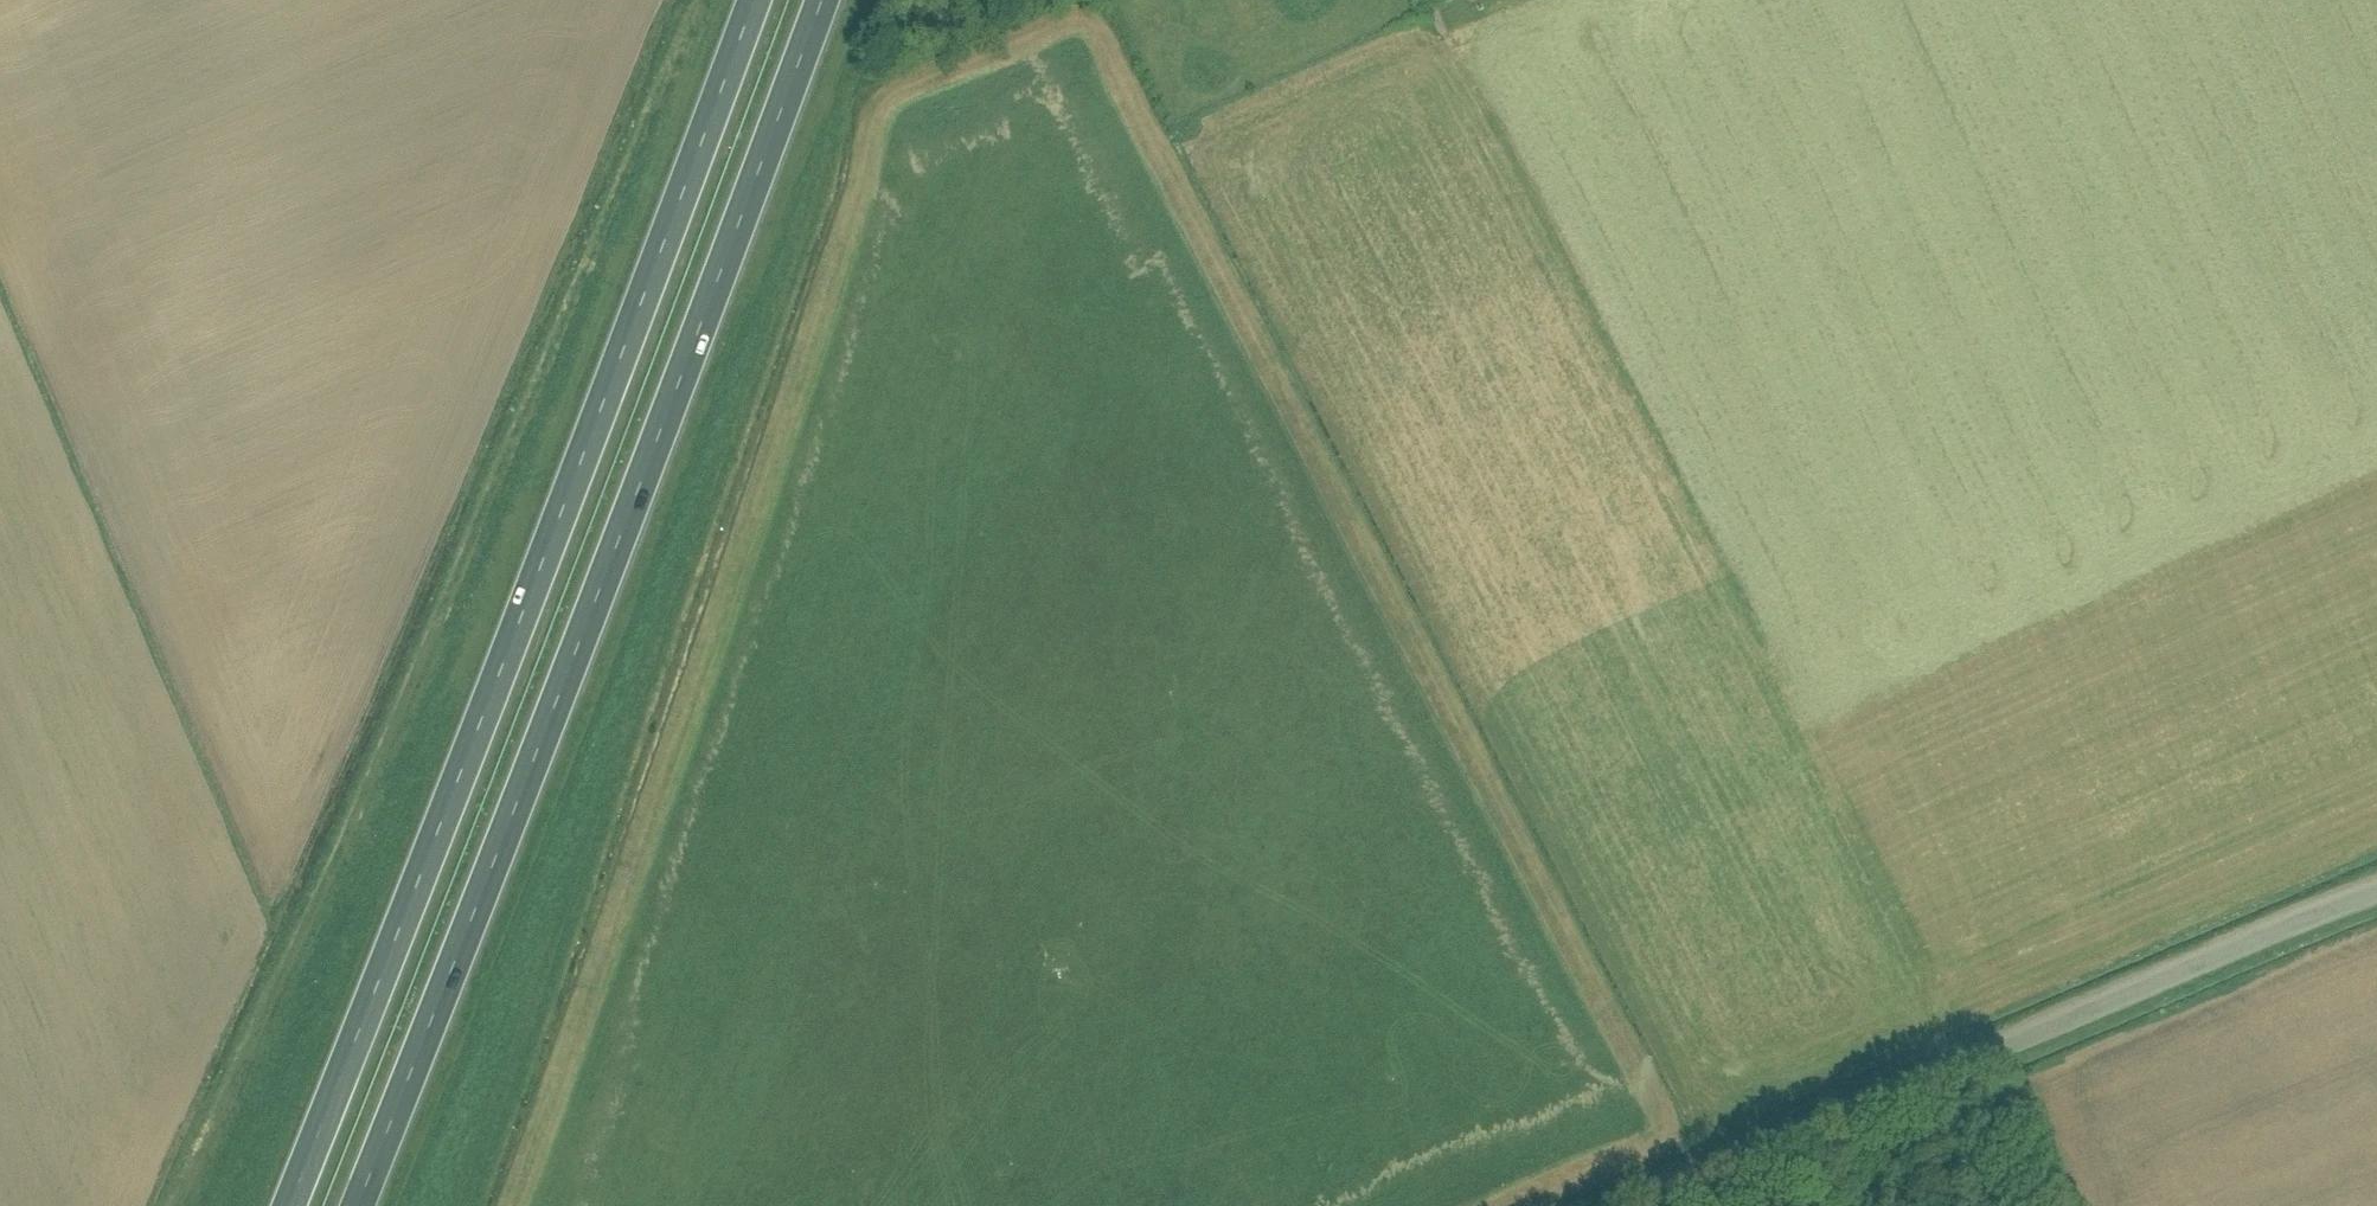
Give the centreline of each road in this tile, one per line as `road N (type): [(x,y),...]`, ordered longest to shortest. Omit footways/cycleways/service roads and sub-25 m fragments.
road 1 (trunk): [(355,1205),(821,0)]
road 2 (trunk): [(748,0),(524,610),(290,1205)]
road 3 (unclassified): [(1630,1205),(2376,890)]

